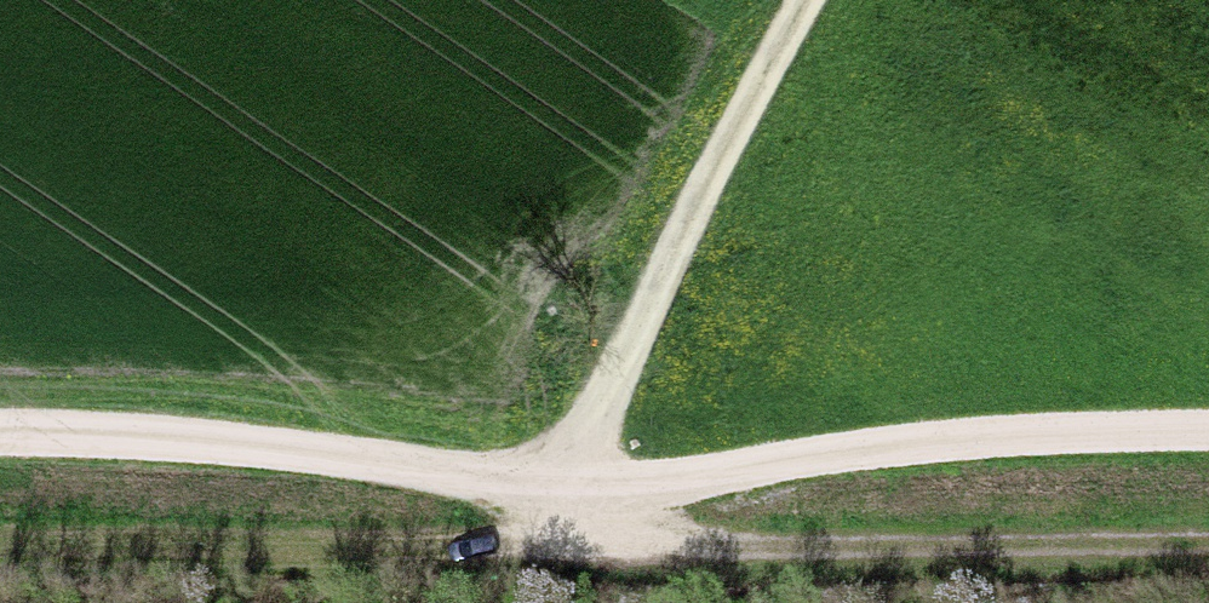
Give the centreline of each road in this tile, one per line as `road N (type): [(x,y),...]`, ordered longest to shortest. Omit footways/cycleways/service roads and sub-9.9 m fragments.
road 1 (track): [(0,439),(237,451),(566,497),(1025,428),(1208,425)]
road 2 (track): [(0,552),(1208,544)]
road 3 (track): [(589,490),(599,401),(823,0)]

